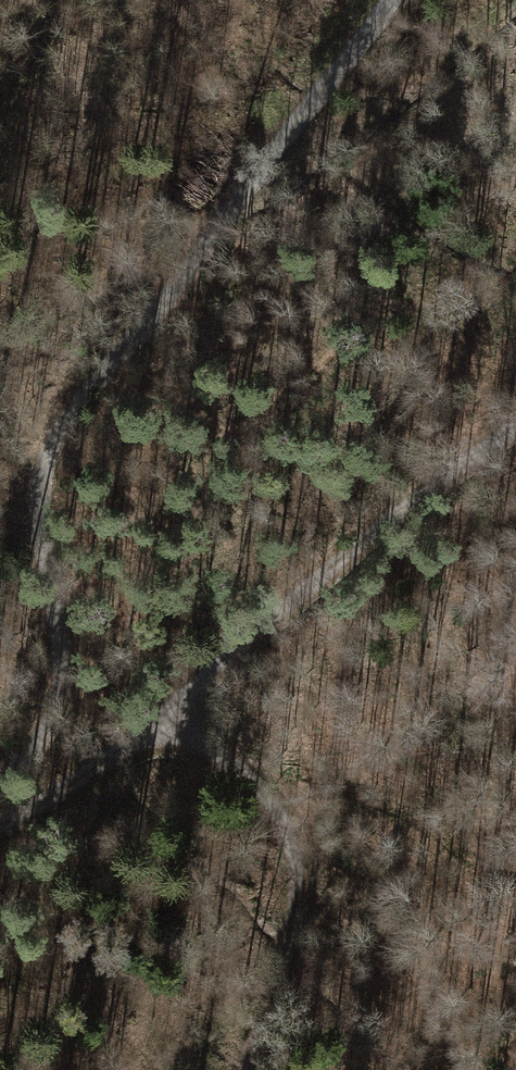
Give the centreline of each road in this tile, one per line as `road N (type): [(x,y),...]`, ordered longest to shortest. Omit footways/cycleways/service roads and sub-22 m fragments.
road 1 (track): [(0,774),(33,740),(60,668),(42,502),(59,431),(375,32),(392,0)]
road 2 (track): [(515,420),(445,467),(127,750),(0,818)]
road 3 (track): [(249,1069),(288,931),(292,854),(271,795),(171,714),(121,688),(56,587)]

